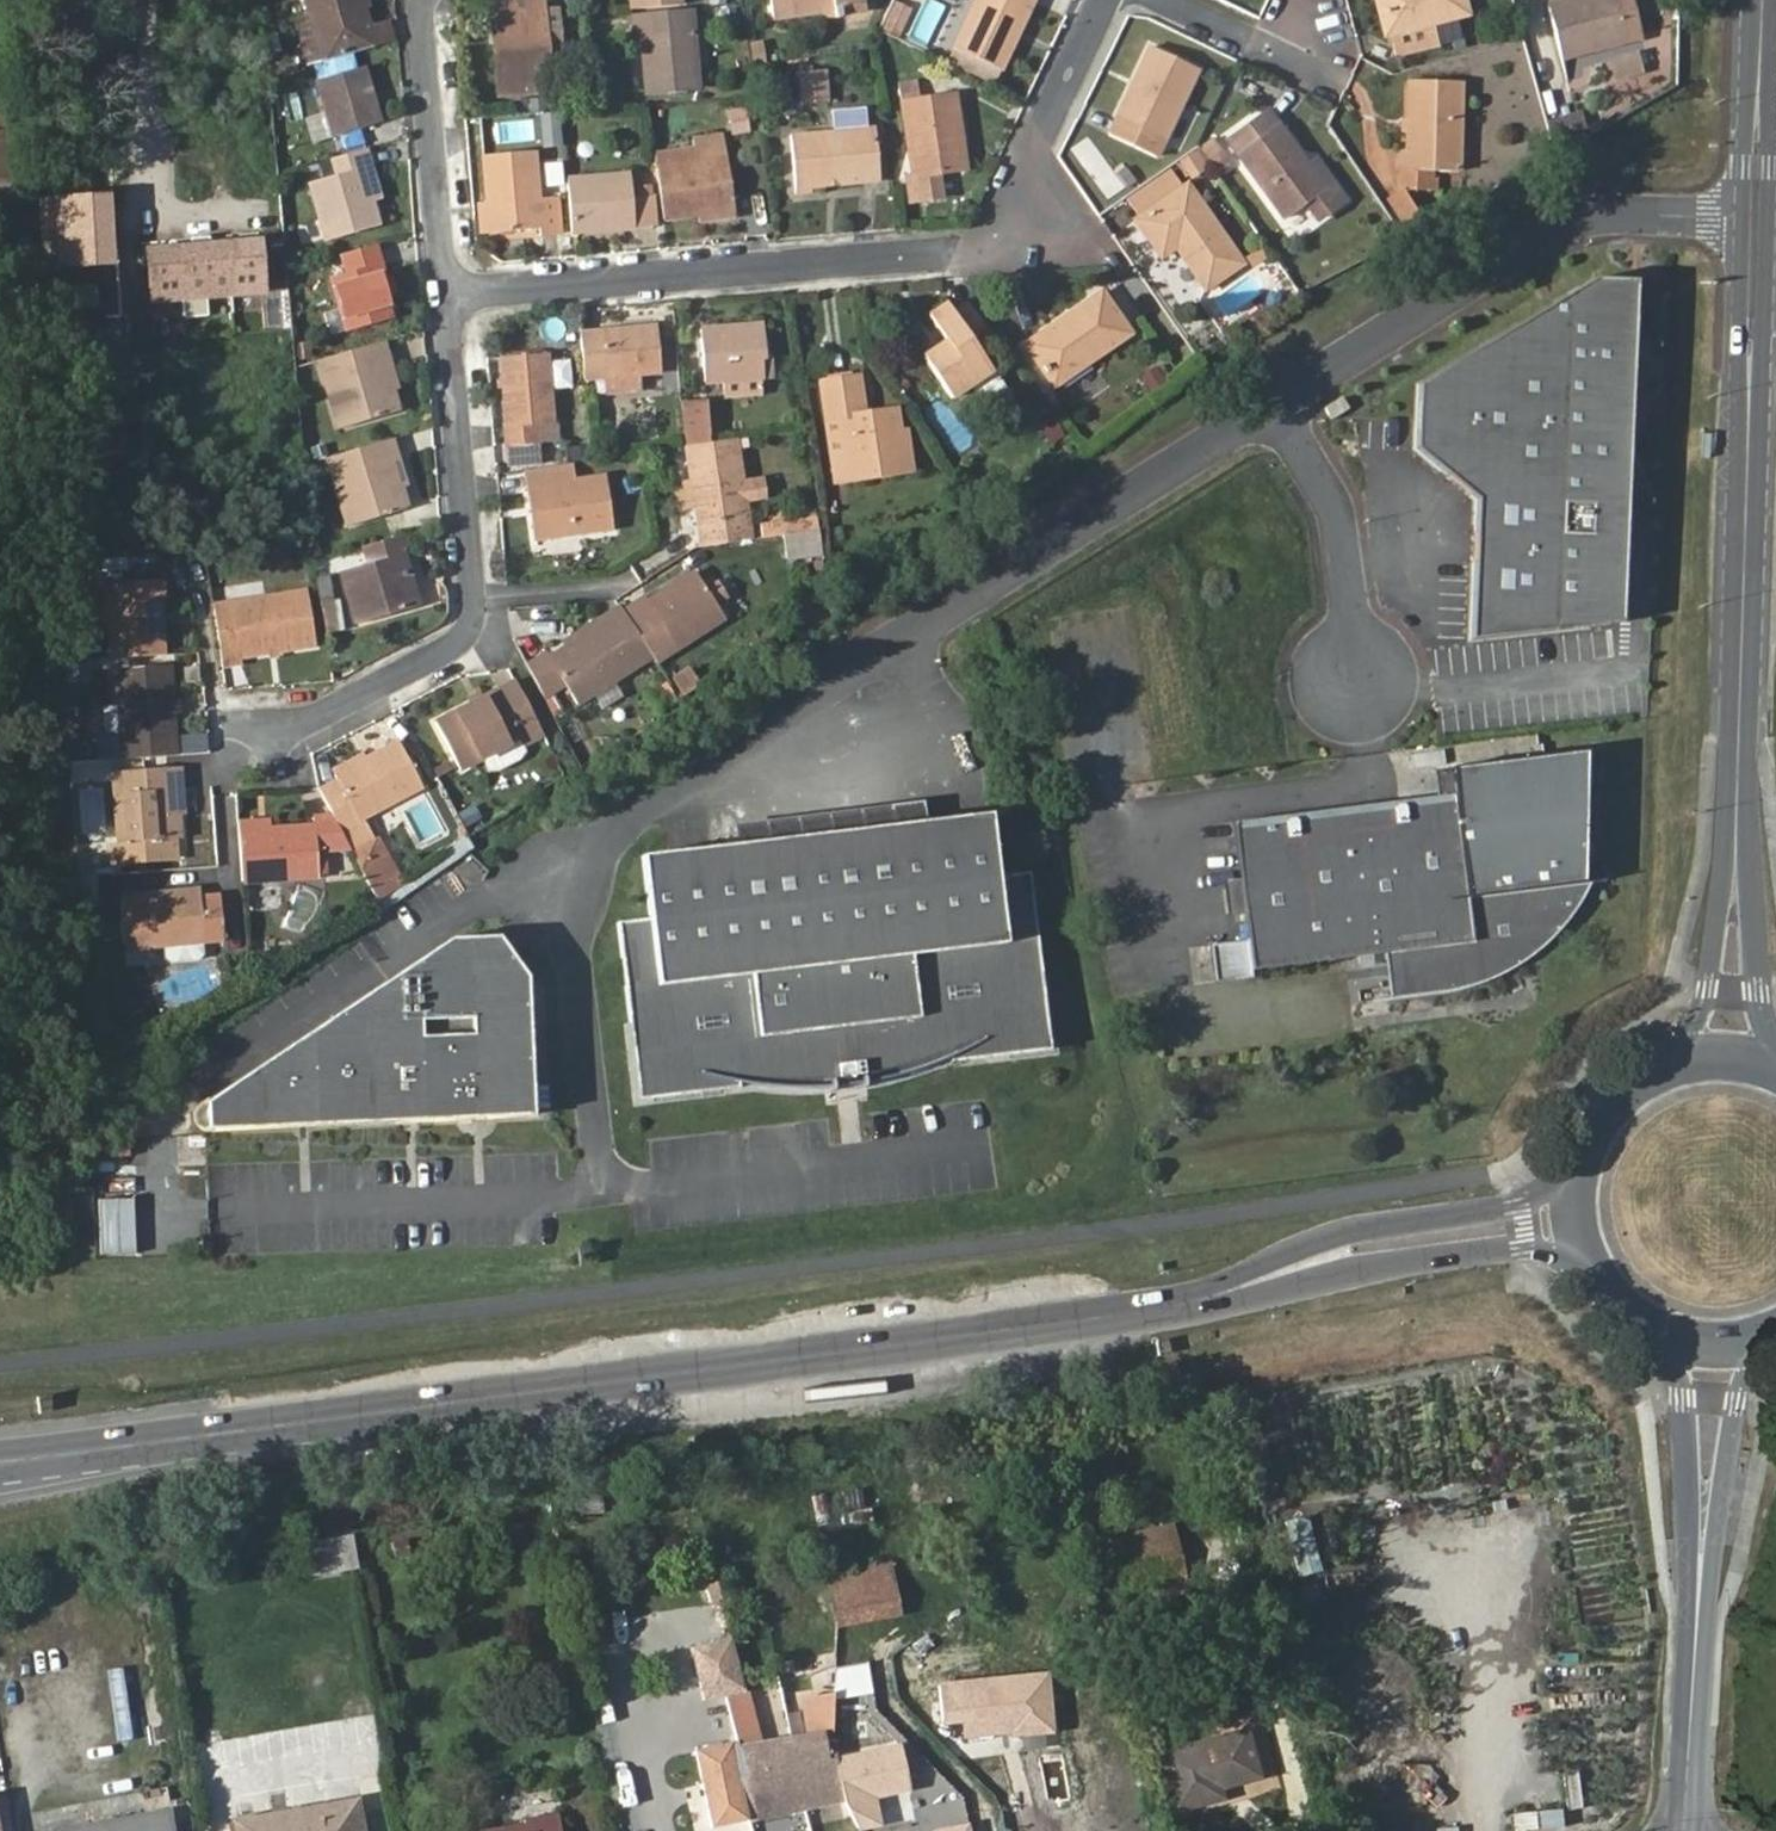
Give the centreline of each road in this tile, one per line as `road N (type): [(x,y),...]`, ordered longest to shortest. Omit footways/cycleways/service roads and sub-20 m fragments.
road 1 (unclassified): [(1755,221),(1658,212),(1539,251),(1275,404),(569,861),(571,956),(600,1191)]
road 2 (secondary): [(0,1463),(1158,1313)]
road 3 (residential): [(1105,0),(989,249),(450,294)]
road 4 (tertiary): [(1737,835),(1755,221)]
road 5 (residential): [(450,294),(490,638),(286,749)]
road 6 (secondary): [(1575,1159),(1534,1197),(1357,1230),(1158,1313)]
road 7 (secondary): [(1158,1313),(1263,1297),(1367,1269),(1509,1250),(1540,1250),(1588,1272)]
road 8 (residential): [(450,294),(417,0)]
road 9 (secondary): [(1704,1568),(1686,1830)]
road 10 (secondary): [(1649,1331),(1679,1383),(1704,1568)]
road 11 (tertiary): [(1737,835),(1705,1004),(1692,1033),(1661,1062)]
road 12 (secondary): [(1704,1568),(1743,1388),(1775,1338)]
road 13 (tertiary): [(1755,221),(1764,0)]
road 14 (tertiary): [(1775,1046),(1762,1007),(1737,835)]
road 15 (residential): [(1159,0),(1271,54),(1300,28)]
road 16 (secondary): [(1661,1062),(1598,1111),(1575,1159)]
road 17 (secondary): [(1649,1331),(1691,1346),(1735,1347),(1775,1336)]

